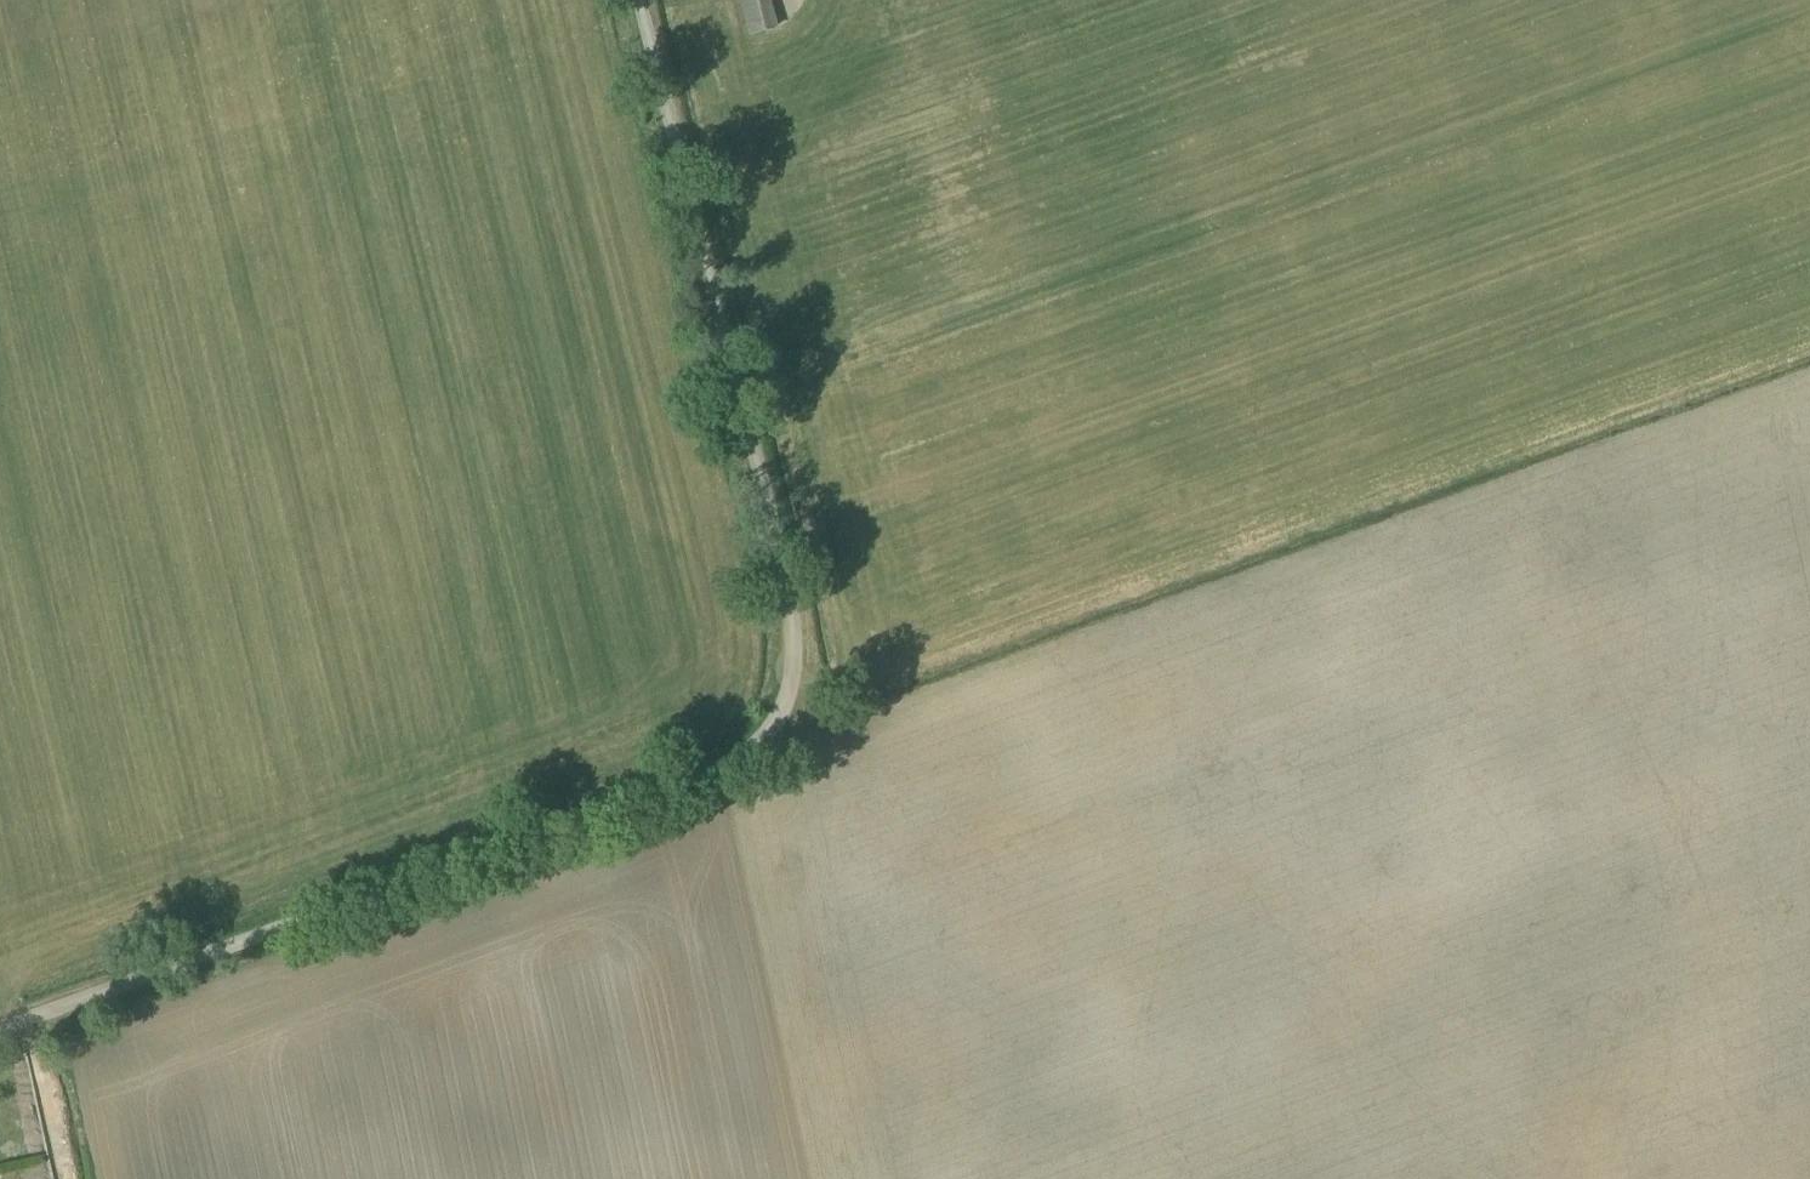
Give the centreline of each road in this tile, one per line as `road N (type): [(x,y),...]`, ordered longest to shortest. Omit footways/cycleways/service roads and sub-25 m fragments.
road 1 (unclassified): [(0,994),(722,746),(791,707),(797,631),(637,0)]

